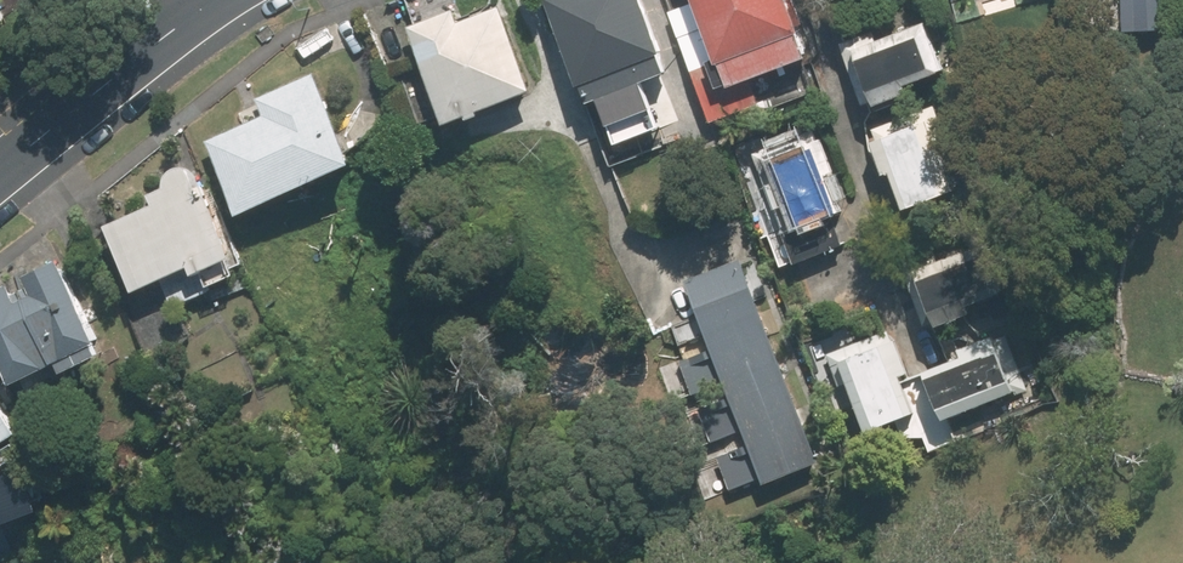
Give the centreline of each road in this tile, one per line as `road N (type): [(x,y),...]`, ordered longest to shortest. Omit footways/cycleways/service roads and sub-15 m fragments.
road 1 (secondary): [(218,0),(0,174)]

